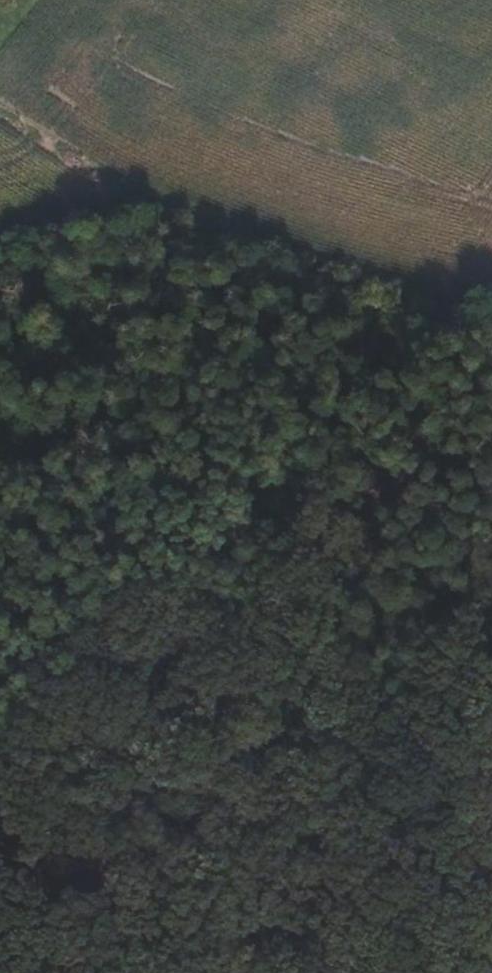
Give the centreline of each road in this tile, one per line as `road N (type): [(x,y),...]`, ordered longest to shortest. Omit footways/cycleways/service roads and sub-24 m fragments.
road 1 (track): [(0,100),(371,248),(491,307)]

